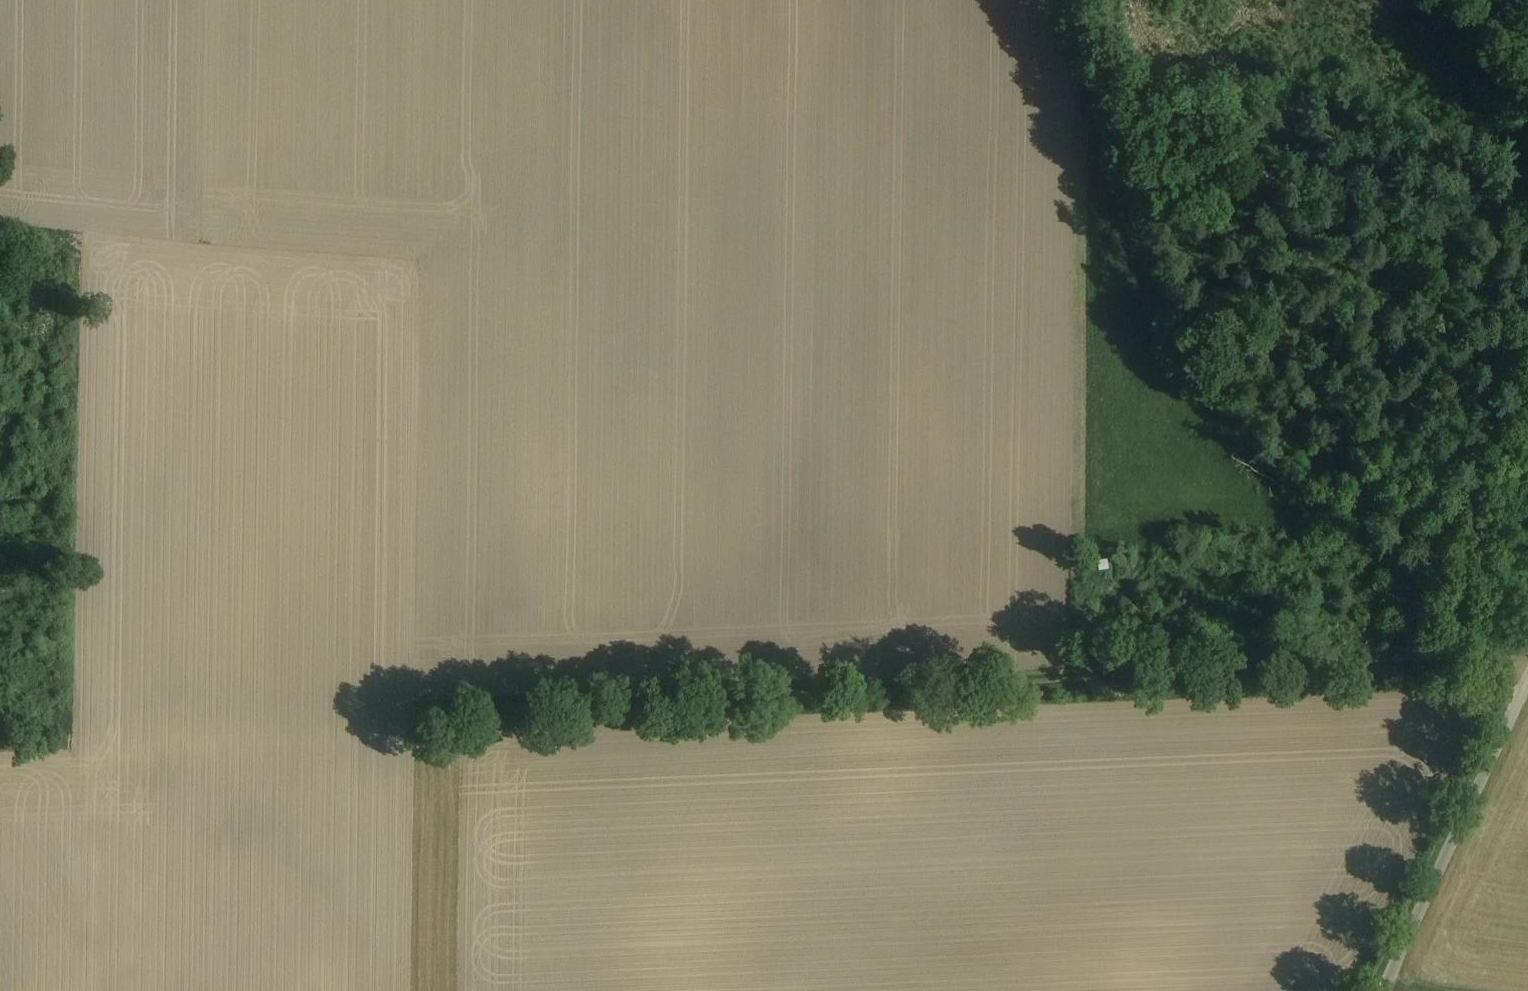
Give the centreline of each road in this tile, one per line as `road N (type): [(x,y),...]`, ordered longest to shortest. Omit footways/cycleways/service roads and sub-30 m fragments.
road 1 (unclassified): [(1527,676),(1383,990)]

